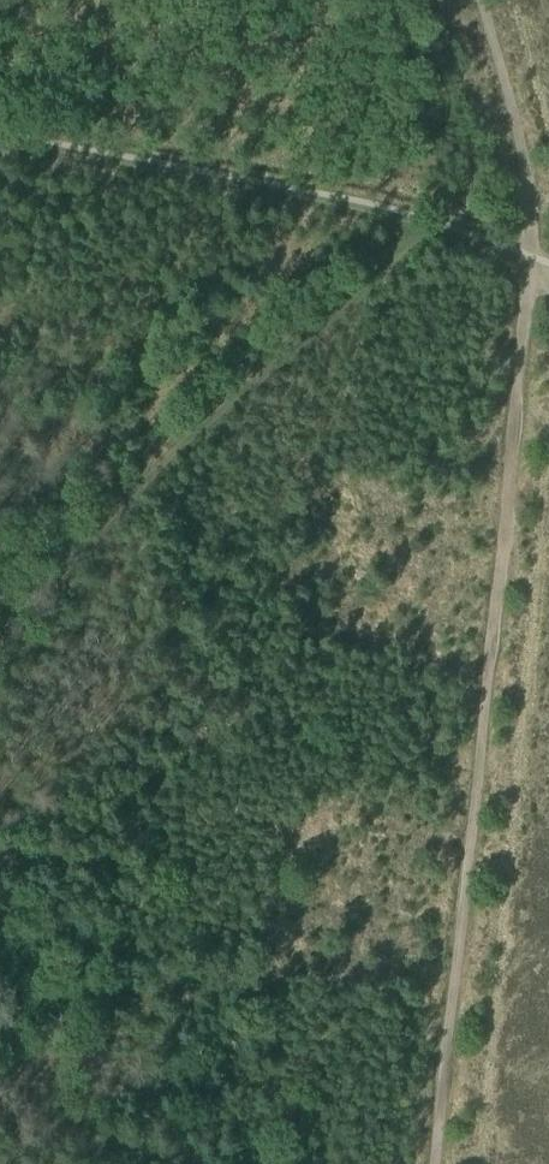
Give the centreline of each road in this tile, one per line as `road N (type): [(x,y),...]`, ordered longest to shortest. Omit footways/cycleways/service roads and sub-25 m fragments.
road 1 (track): [(479,0),(524,167),(528,256),(433,1163)]
road 2 (track): [(0,641),(204,427),(439,222)]

